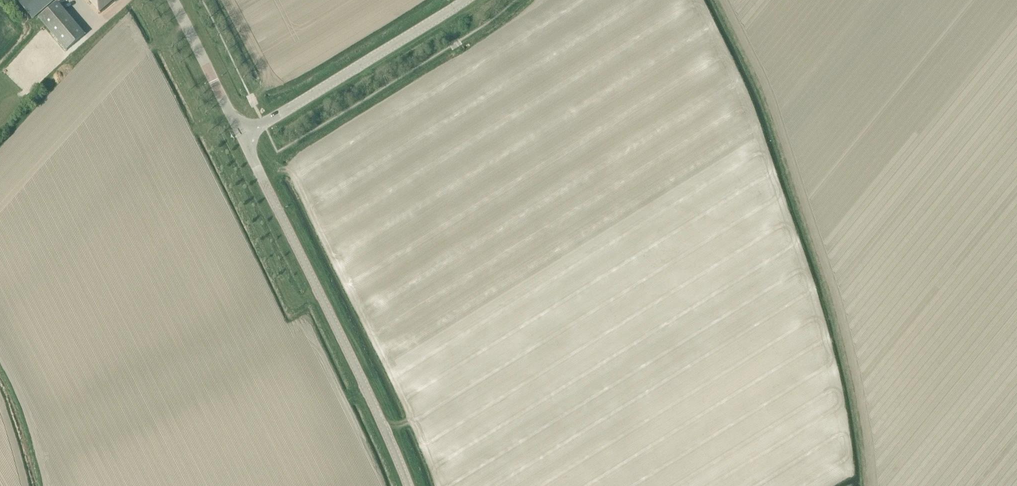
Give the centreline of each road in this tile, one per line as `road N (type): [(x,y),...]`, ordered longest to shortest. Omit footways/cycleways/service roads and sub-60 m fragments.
road 1 (tertiary): [(406,485),(241,136)]
road 2 (tertiary): [(241,136),(468,0)]
road 3 (tertiary): [(241,136),(172,0)]

